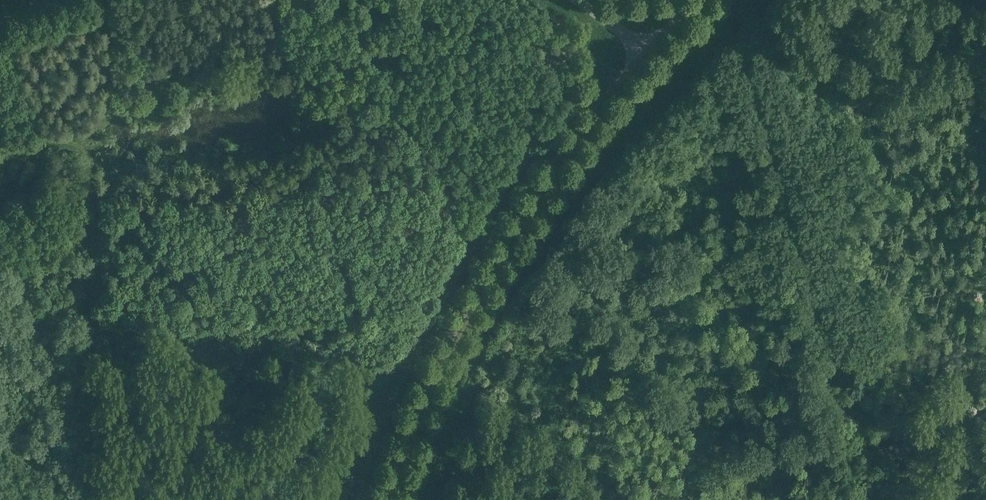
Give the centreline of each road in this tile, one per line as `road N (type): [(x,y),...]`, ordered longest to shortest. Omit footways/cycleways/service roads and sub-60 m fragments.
road 1 (unclassified): [(385,499),(478,287),(644,53)]

